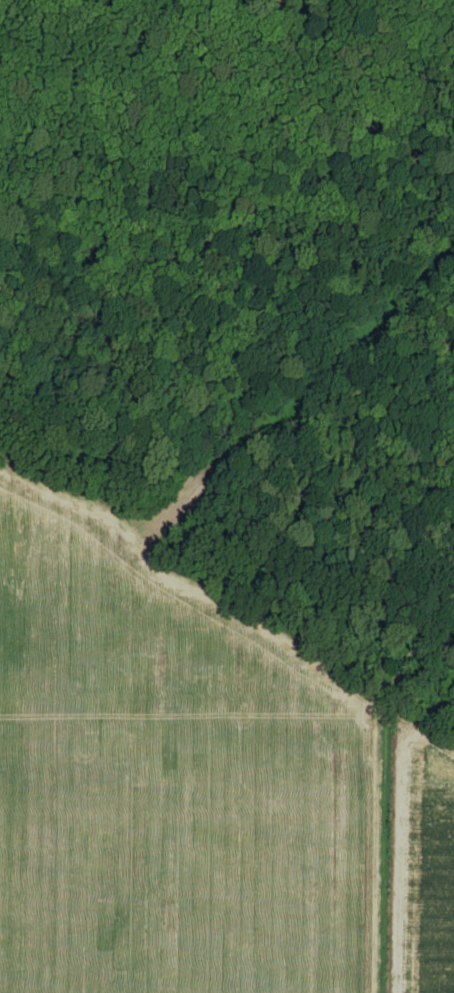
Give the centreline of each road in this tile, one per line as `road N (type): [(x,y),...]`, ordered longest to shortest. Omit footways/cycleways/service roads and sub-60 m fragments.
road 1 (track): [(0,475),(86,511),(153,561),(317,654),(381,709),(453,748)]

